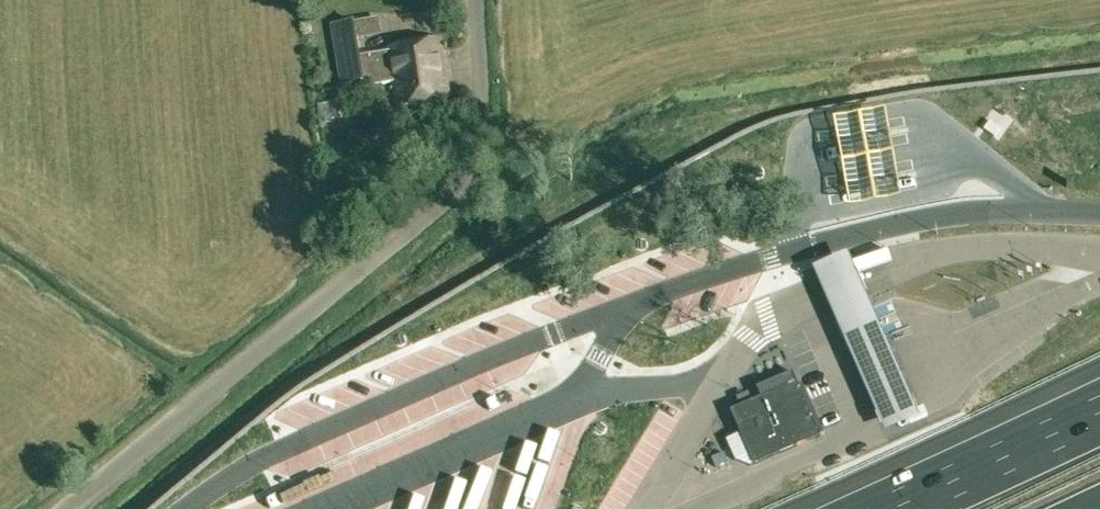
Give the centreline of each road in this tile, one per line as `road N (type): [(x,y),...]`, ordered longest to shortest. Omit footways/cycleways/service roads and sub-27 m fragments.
road 1 (unclassified): [(63,508),(422,226),(459,186),(481,127),(474,0)]
road 2 (motorway): [(1099,411),(892,508)]

